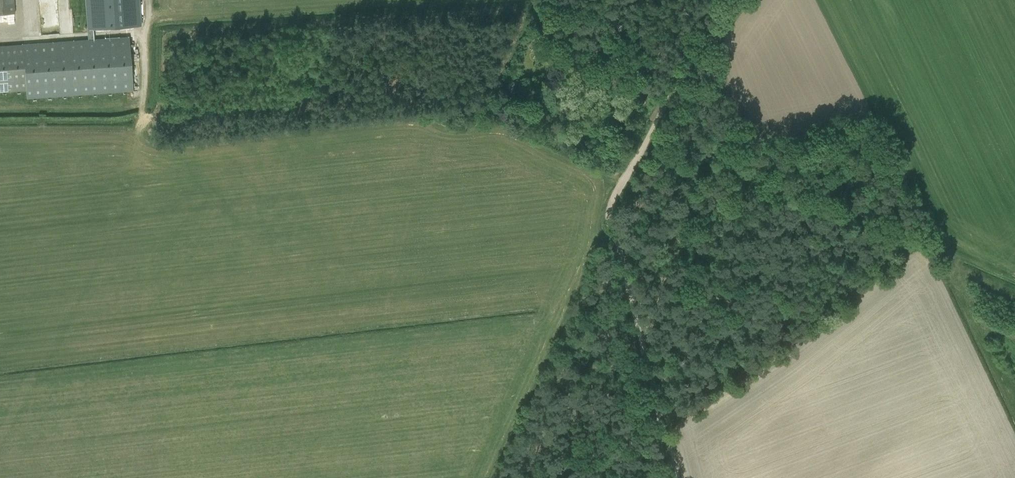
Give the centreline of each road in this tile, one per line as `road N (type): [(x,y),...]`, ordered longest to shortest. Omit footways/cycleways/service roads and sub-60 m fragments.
road 1 (track): [(738,0),(666,104),(608,219),(677,477)]

